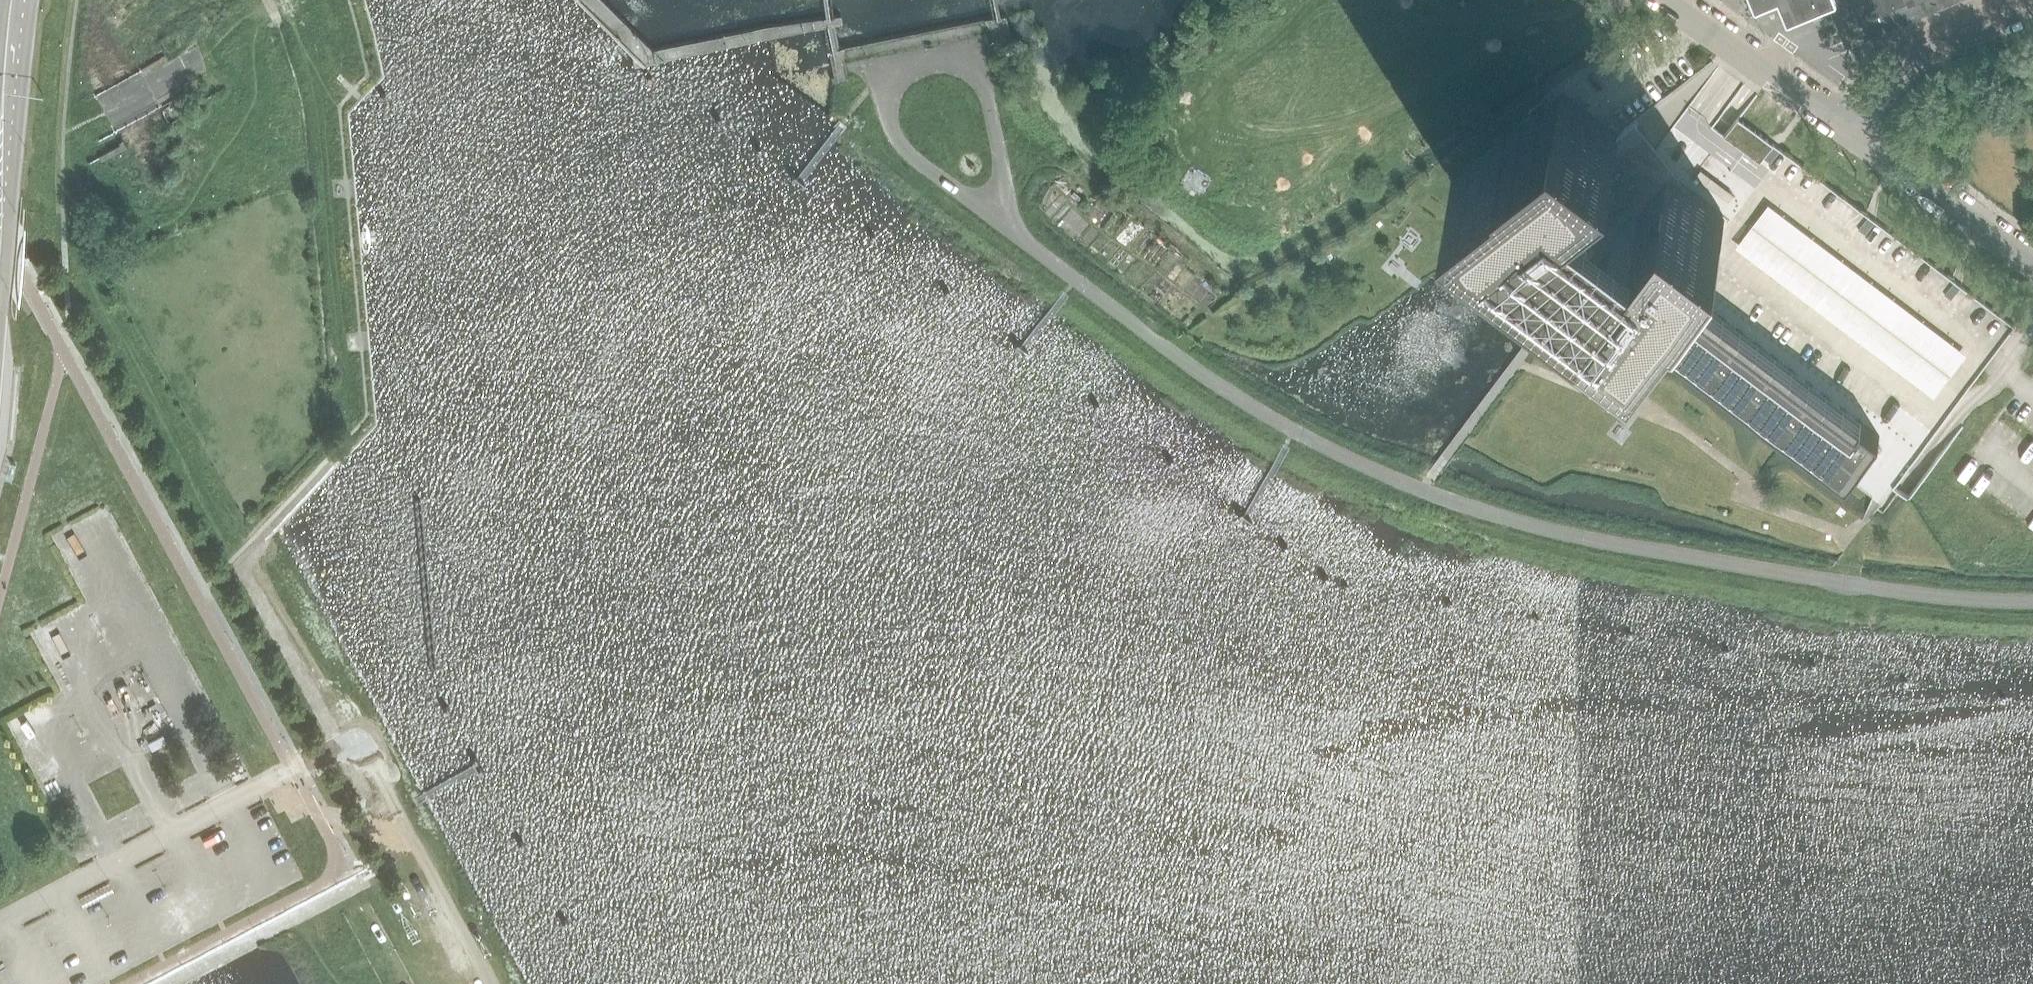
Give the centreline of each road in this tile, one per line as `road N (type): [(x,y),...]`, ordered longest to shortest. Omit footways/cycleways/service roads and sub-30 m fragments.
road 1 (unclassified): [(2032,603),(1921,596),(1579,538),(1422,490),(1235,395),(1015,231)]
road 2 (unclassified): [(1015,231),(914,161),(886,120),(885,89),(907,67),(957,63),(985,86)]
road 3 (track): [(1167,350),(1402,200)]
road 4 (unclassified): [(2032,265),(1846,126)]
road 5 (unclassified): [(1846,126),(1907,59),(2032,0)]
road 6 (unclassified): [(1846,126),(1670,0)]
road 7 (secondary): [(0,209),(17,0)]
road 8 (unclassified): [(985,86),(1015,231)]

